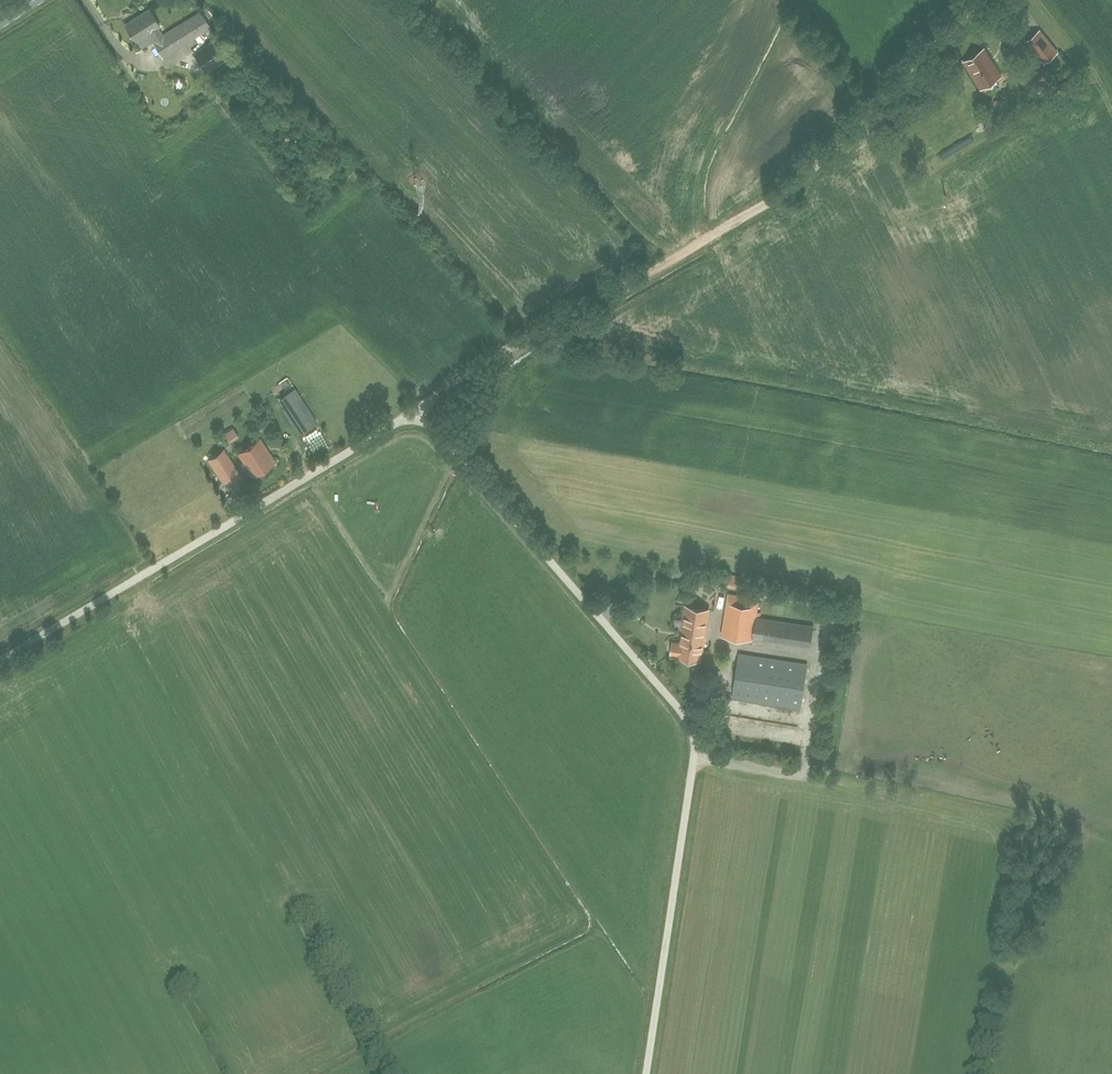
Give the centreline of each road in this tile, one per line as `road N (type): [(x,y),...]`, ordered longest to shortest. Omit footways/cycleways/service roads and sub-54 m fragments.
road 1 (unclassified): [(644,1073),(691,749),(685,710),(417,409)]
road 2 (track): [(417,409),(780,196),(988,0)]
road 3 (unclassified): [(0,660),(417,409)]

